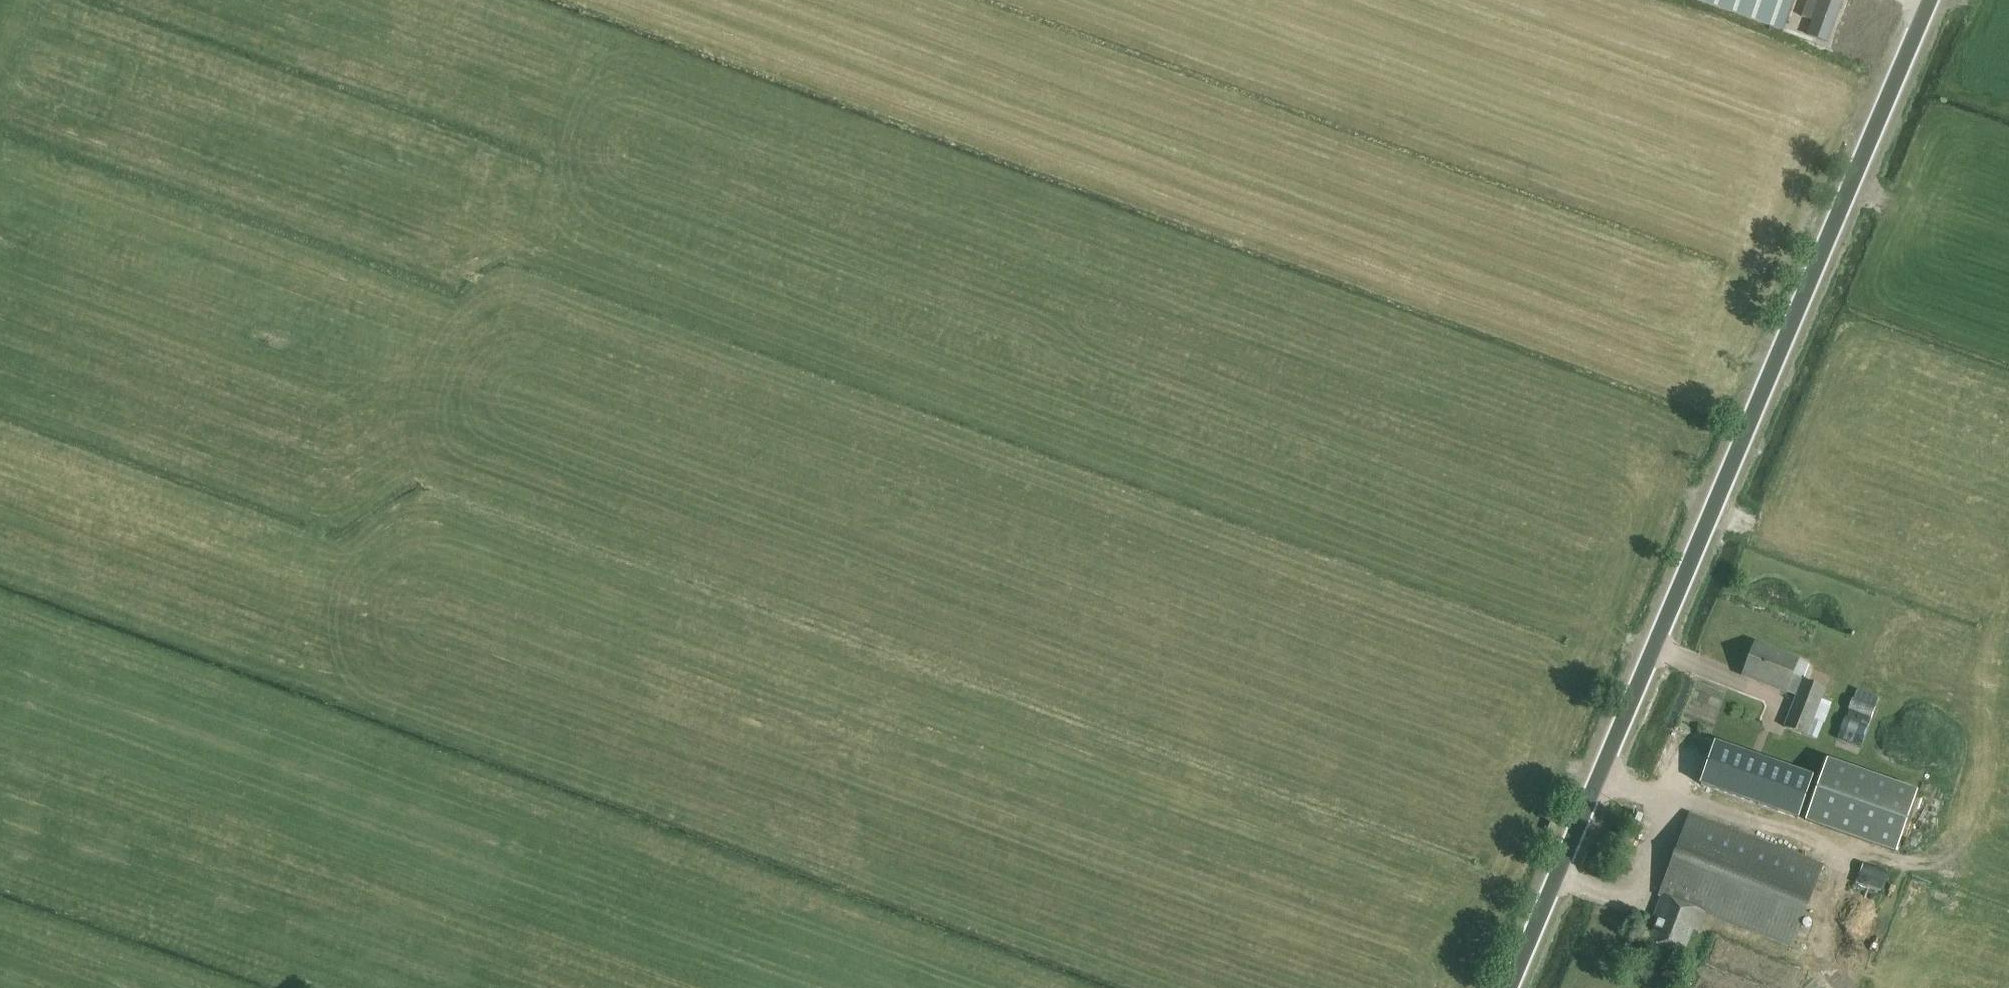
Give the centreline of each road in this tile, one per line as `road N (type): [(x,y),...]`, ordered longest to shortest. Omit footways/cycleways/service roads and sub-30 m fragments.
road 1 (unclassified): [(1507,987),(1928,0)]

